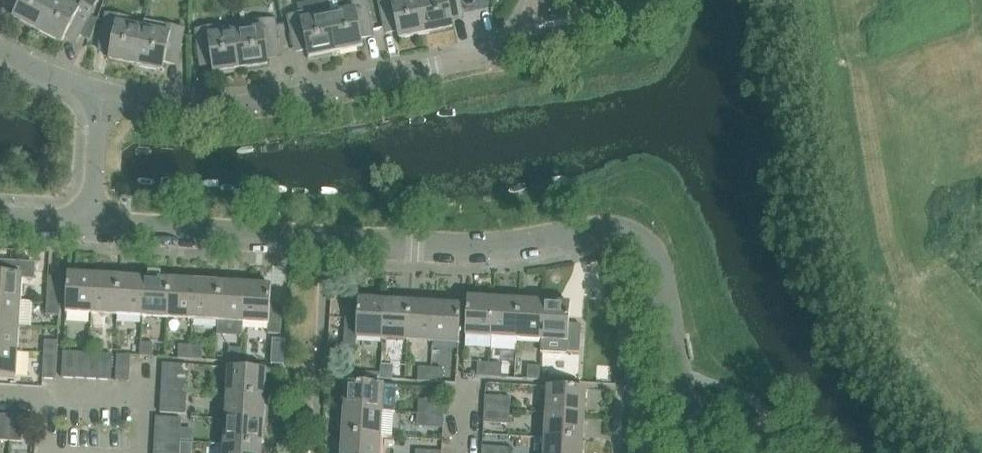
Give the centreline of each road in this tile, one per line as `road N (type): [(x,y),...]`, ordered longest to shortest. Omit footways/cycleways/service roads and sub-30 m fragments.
road 1 (residential): [(93,225),(459,249),(623,234)]
road 2 (residential): [(97,91),(200,102),(313,89),(496,46),(520,33),(537,0)]
road 3 (residential): [(691,452),(652,254),(623,234)]
road 4 (residential): [(93,225),(97,91)]

